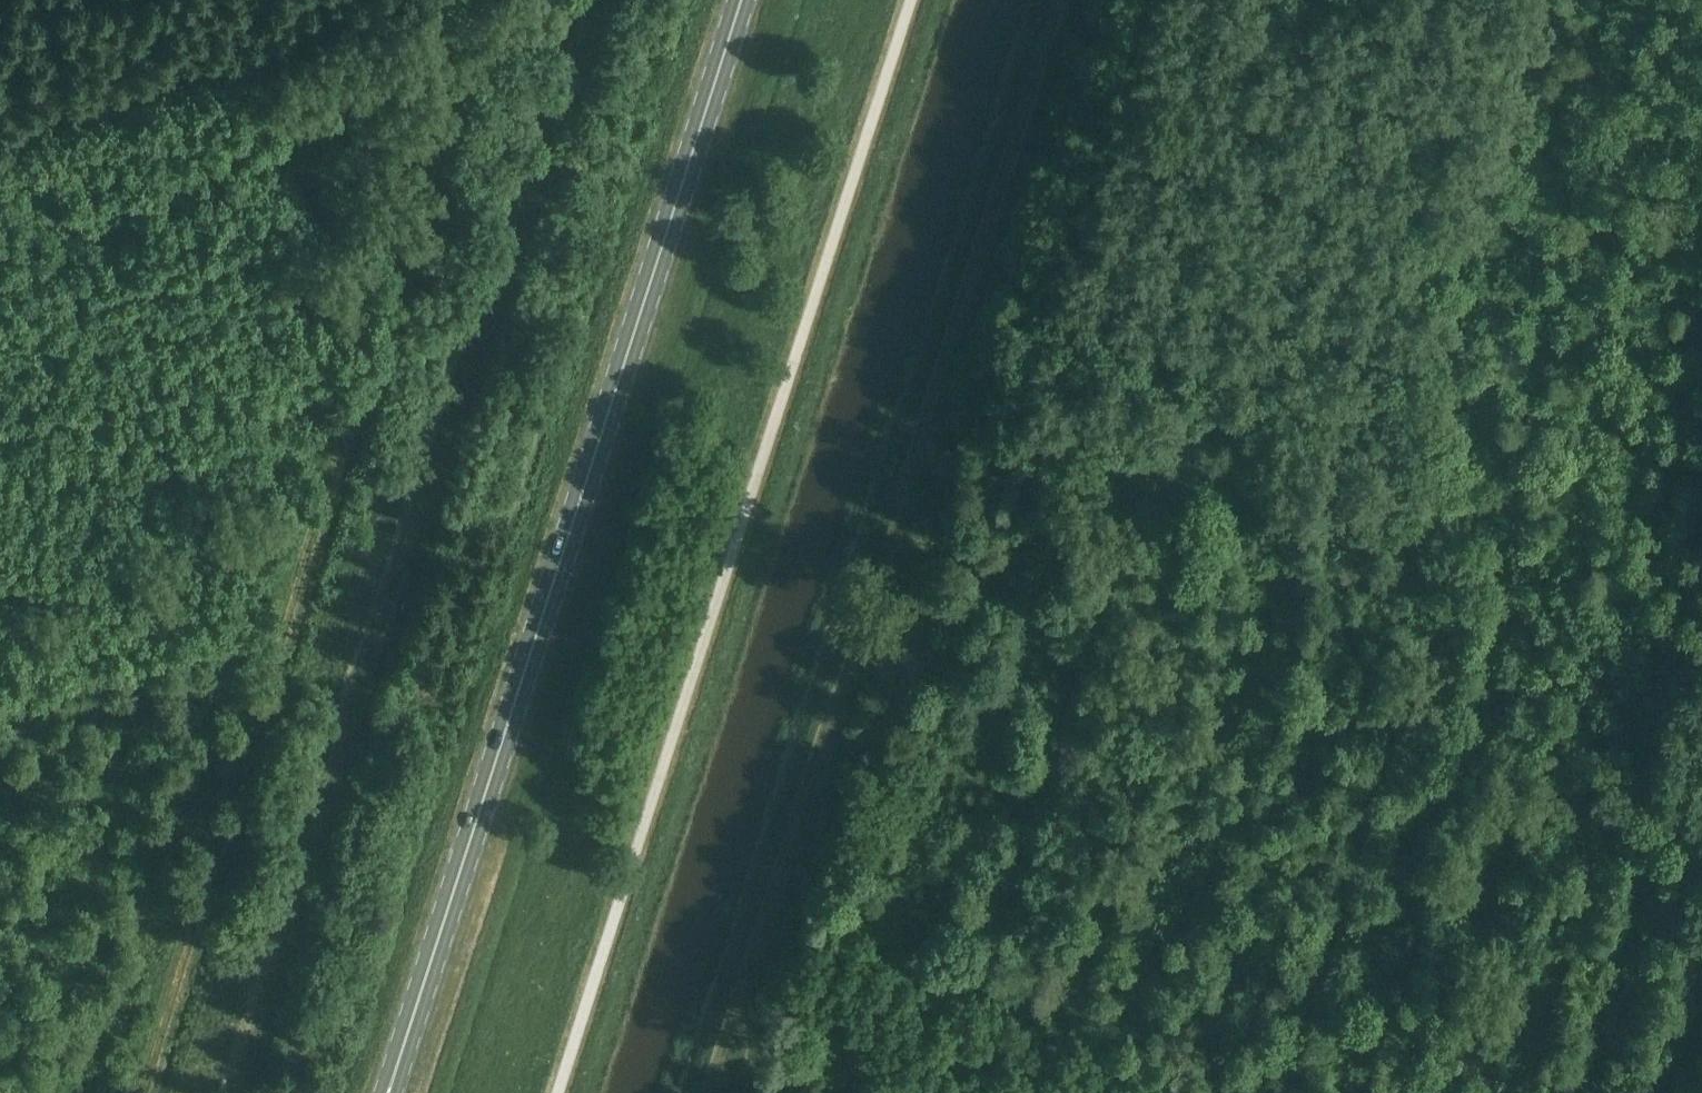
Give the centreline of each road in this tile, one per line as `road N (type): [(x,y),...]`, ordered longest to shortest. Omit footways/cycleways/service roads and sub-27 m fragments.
road 1 (secondary): [(744,0),(388,1092)]
road 2 (track): [(1101,0),(747,1092)]

